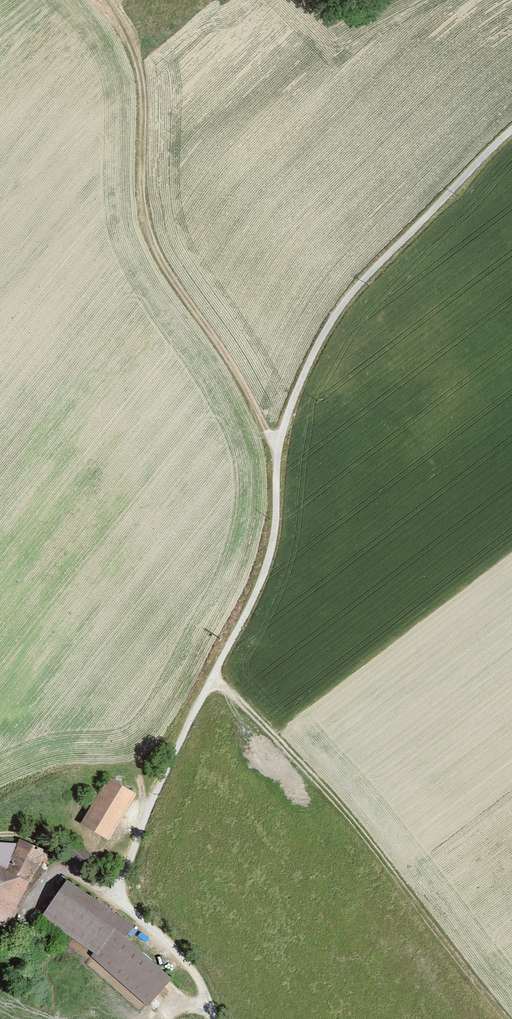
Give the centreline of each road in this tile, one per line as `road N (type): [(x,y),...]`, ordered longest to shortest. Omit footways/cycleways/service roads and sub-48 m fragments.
road 1 (track): [(29,843),(62,851),(119,901),(137,839),(260,587),(279,438),(336,309),(511,134)]
road 2 (track): [(279,438),(148,221),(137,60),(106,0)]
road 3 (track): [(215,679),(369,843),(510,1018)]
road 4 (track): [(119,901),(190,959),(218,1018)]

